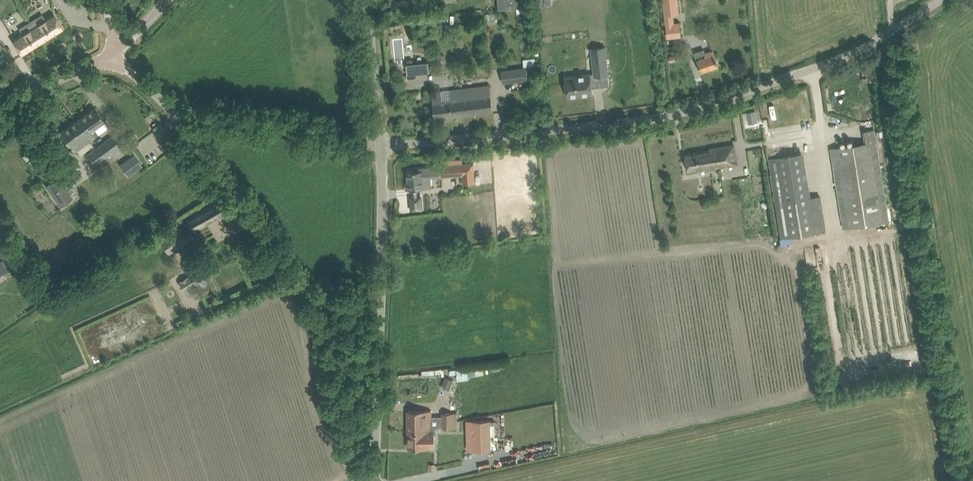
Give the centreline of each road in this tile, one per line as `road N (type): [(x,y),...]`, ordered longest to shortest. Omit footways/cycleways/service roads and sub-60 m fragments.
road 1 (unclassified): [(374,140),(682,107),(845,51),(931,0)]
road 2 (unclassified): [(375,480),(374,140)]
road 3 (residential): [(374,140),(287,119),(178,117)]
road 4 (unclassified): [(374,140),(361,0)]
road 5 (tertiary): [(0,115),(31,91),(115,53)]

